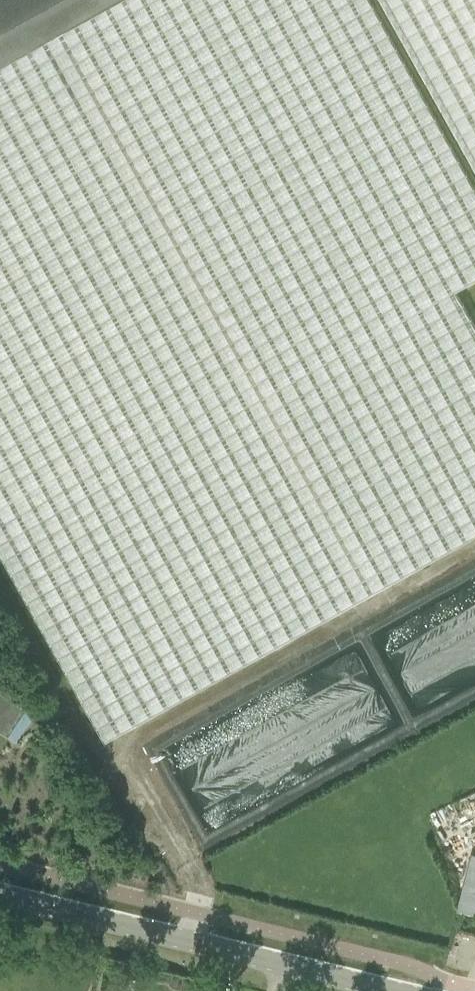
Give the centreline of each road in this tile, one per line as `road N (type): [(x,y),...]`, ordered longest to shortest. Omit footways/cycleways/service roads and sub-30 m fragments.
road 1 (tertiary): [(406,990),(0,890)]

